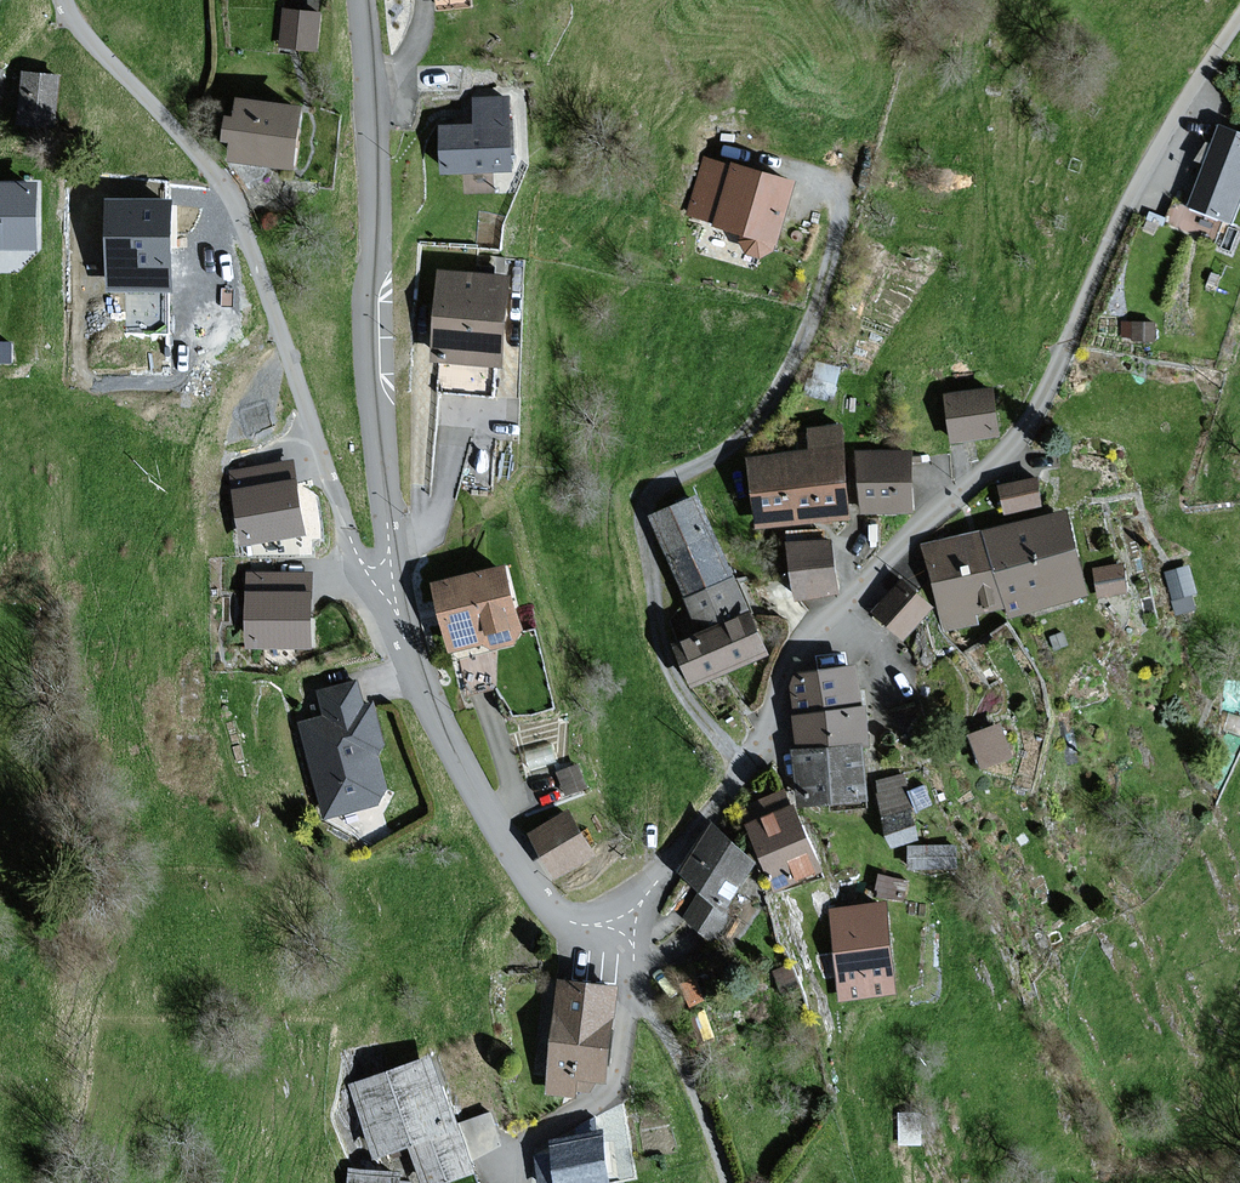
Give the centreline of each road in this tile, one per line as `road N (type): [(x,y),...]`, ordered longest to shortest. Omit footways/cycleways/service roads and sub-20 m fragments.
road 1 (residential): [(999,460),(913,528),(805,636),(787,659),(753,752),(731,786),(635,909),(598,930),(572,927),(548,908),(478,797),(420,694),(394,571)]
road 2 (unclassified): [(63,0),(72,20),(213,170),(235,208),(358,562),(394,571)]
road 3 (residential): [(394,571),(378,446),(369,85),(359,0)]
road 4 (track): [(634,1005),(653,1013),(726,1182)]

